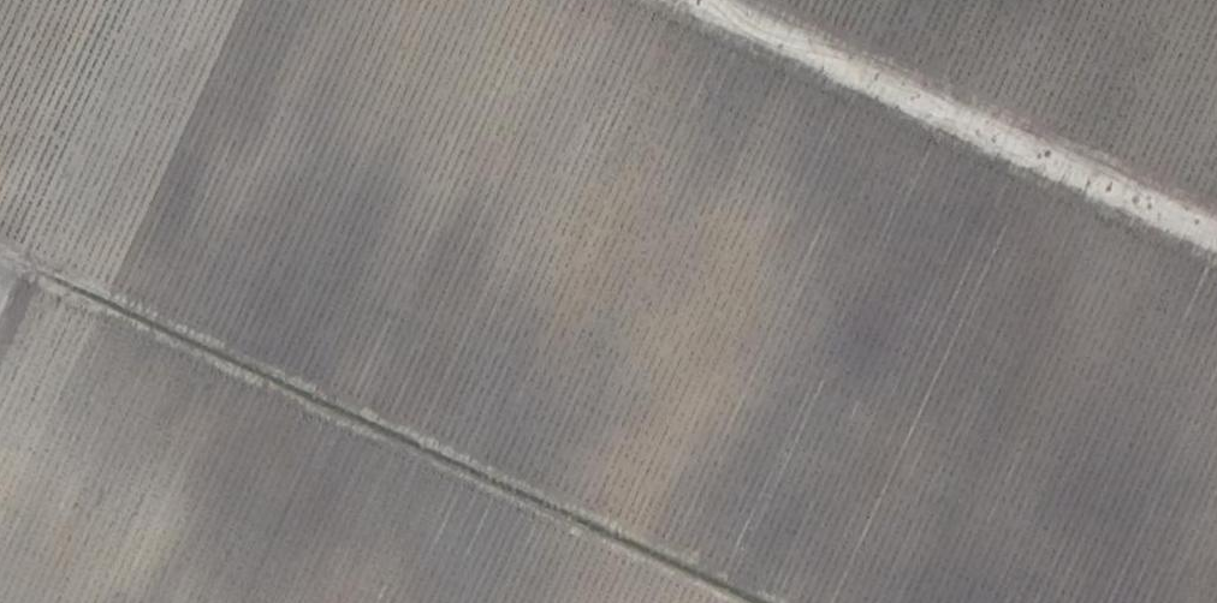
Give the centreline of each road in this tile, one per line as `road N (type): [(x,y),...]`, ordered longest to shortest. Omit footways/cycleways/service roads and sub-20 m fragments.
road 1 (track): [(120,0),(10,240),(788,602)]
road 2 (track): [(1216,234),(702,0)]
road 3 (track): [(454,447),(666,0)]

